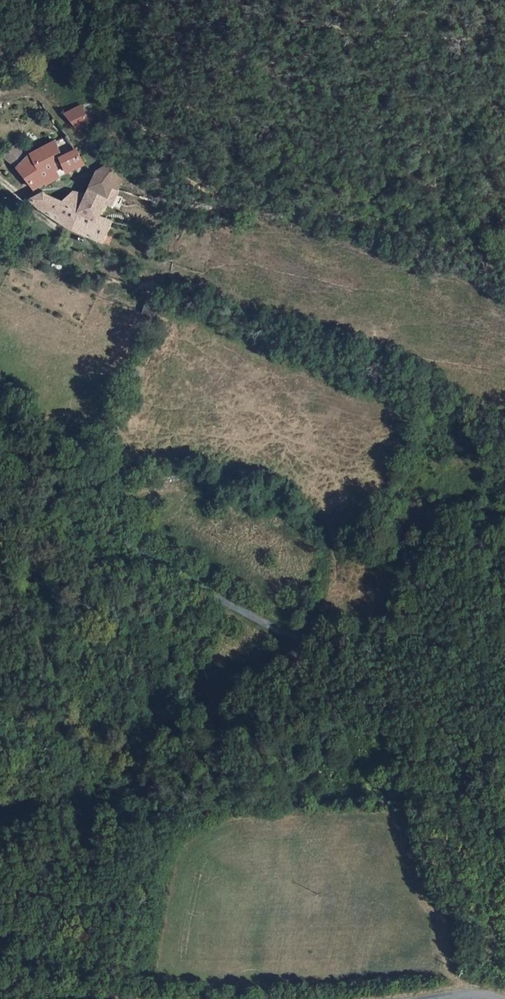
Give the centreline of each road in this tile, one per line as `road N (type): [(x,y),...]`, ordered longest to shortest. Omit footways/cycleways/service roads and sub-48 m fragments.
road 1 (unclassified): [(504,665),(447,640),(295,637),(0,479)]
road 2 (track): [(0,96),(33,89),(46,97),(90,151),(147,196),(219,208),(146,138)]

